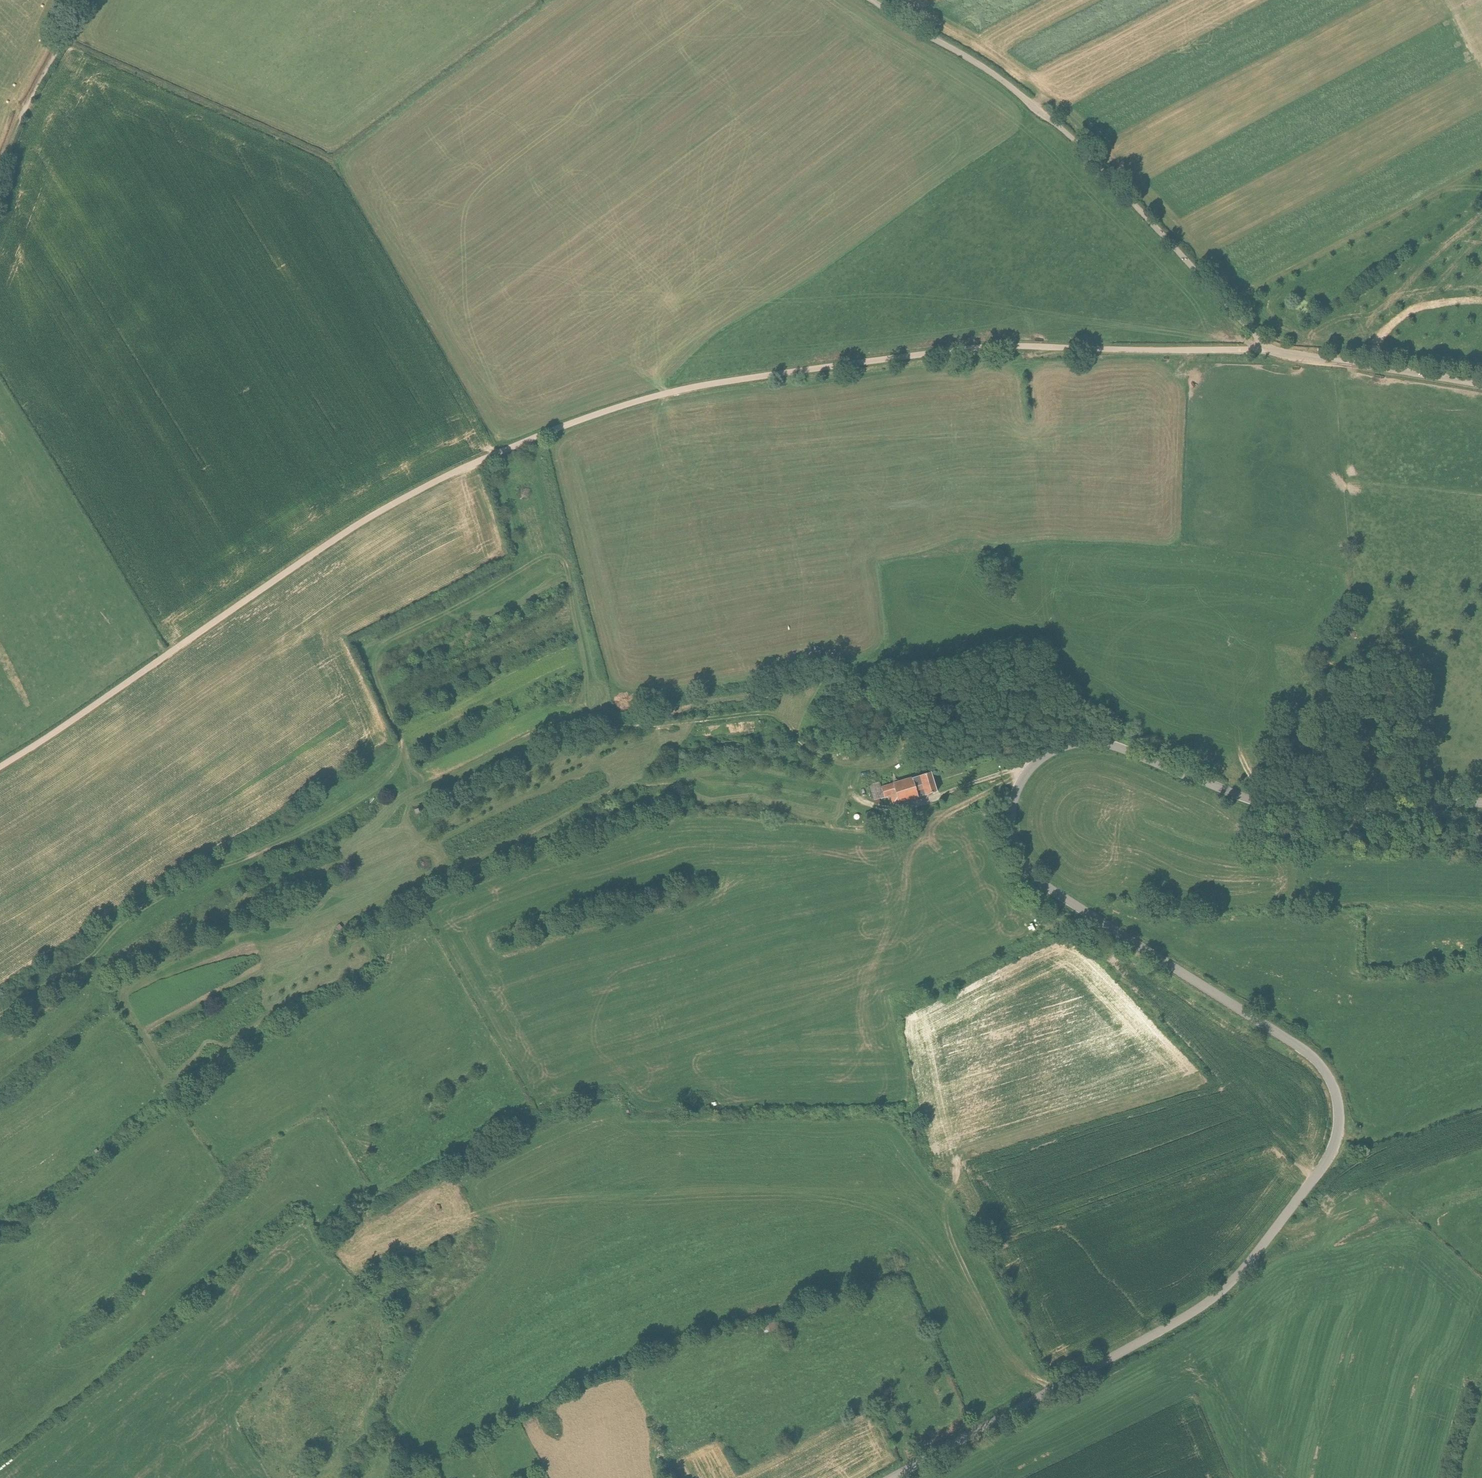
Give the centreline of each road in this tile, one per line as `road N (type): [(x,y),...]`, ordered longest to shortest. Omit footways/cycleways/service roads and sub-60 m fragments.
road 1 (unclassified): [(1481,800),(1276,805),(1096,740),(1073,742),(1035,763),(1014,807),(1027,861),(1325,1059),(1342,1087),(1346,1127),(1327,1168),(1233,1286),(895,1477)]
road 2 (unclassified): [(0,767),(370,517),(472,464),(597,414),(732,381),(979,347),(1267,351)]
road 3 (unclassified): [(1267,351),(1059,127),(993,74),(872,0)]
road 4 (unclassified): [(1267,351),(1481,383)]
road 5 (track): [(0,166),(81,0)]

